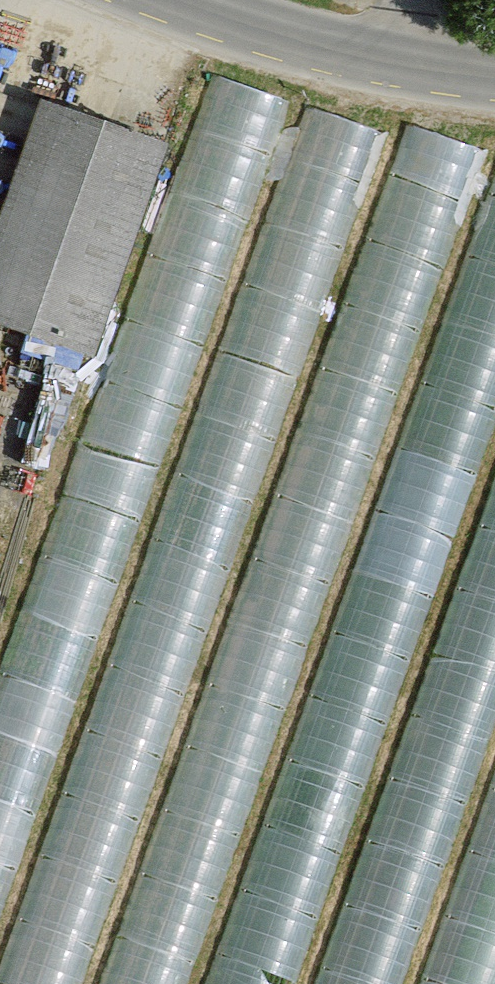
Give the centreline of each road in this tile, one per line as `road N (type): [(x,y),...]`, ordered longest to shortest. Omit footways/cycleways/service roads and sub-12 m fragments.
road 1 (unclassified): [(494,80),(177,0)]

